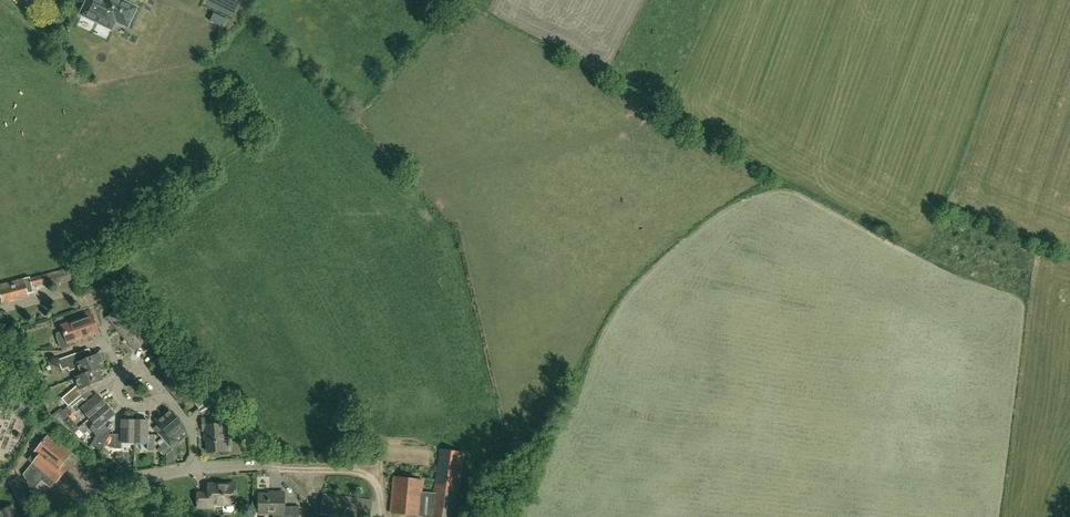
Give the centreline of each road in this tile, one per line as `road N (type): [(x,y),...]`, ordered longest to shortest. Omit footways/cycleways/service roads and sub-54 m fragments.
road 1 (residential): [(57,516),(142,480),(197,469)]

